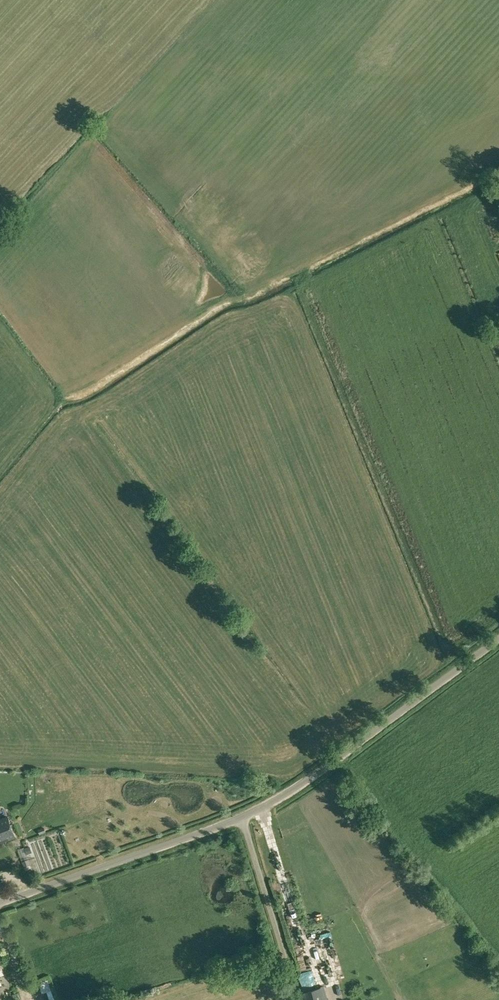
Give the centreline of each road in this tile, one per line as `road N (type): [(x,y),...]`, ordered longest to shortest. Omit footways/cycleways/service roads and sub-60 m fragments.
road 1 (unclassified): [(0,903),(251,815),(498,639)]

